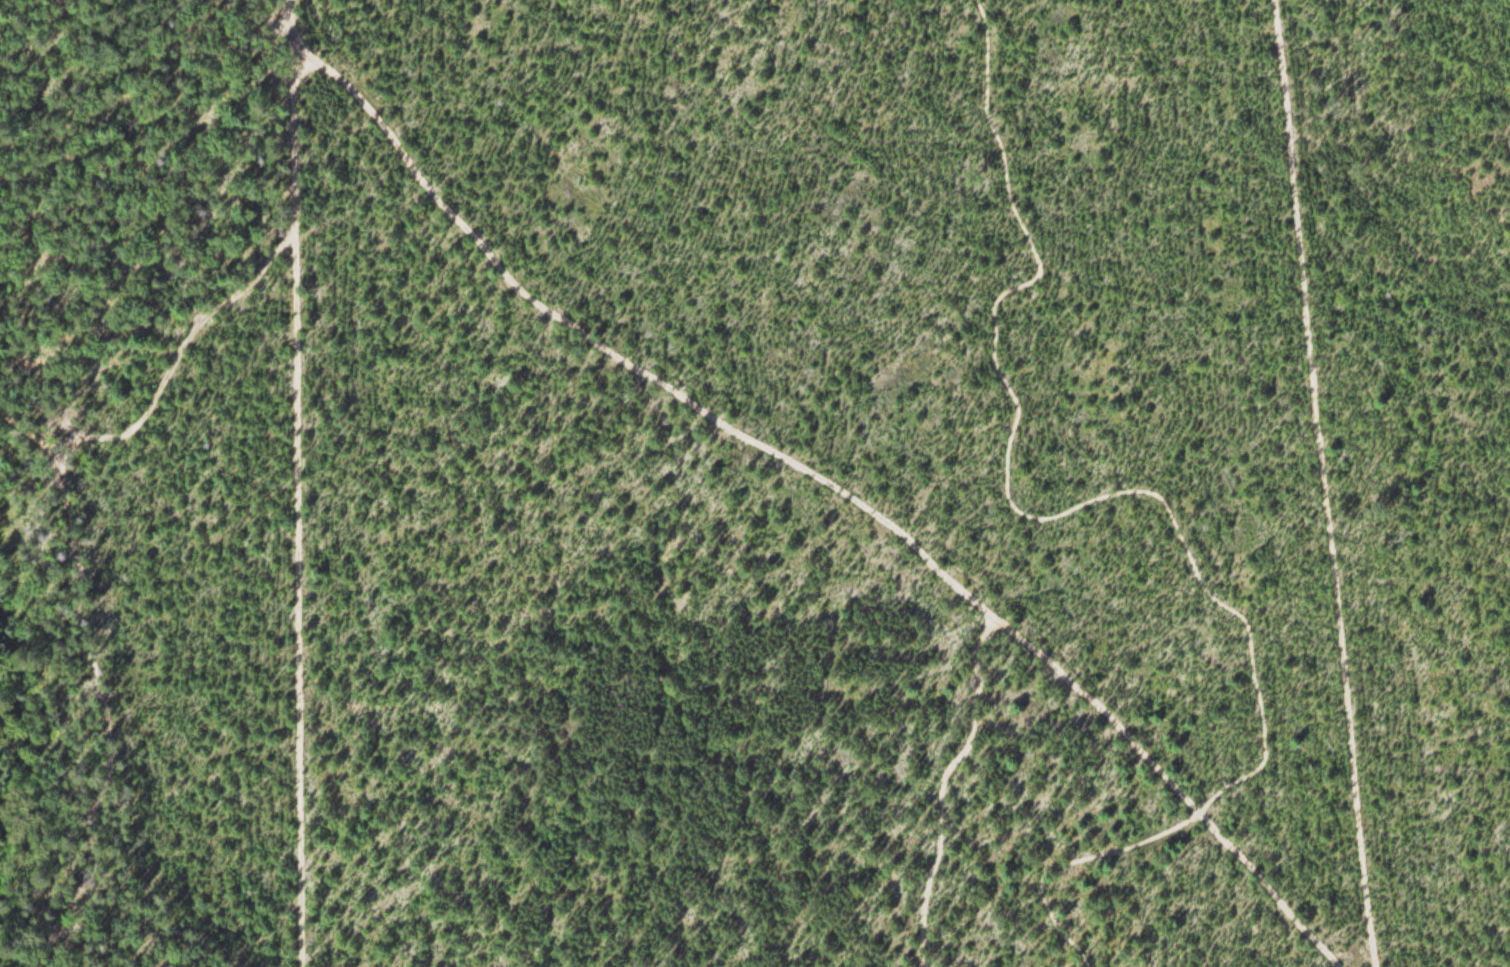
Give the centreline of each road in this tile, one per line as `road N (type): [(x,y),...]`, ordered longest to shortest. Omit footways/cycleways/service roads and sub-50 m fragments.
road 1 (track): [(1340,966),(1049,662),(903,532),(818,474),(729,432),(554,316),(421,186),(359,99),(287,28)]
road 2 (track): [(968,0),(982,43),(985,113),(1009,158),(1017,227),(1035,277),(997,299),(994,319),(1015,404),(1005,499),(1024,519),(1093,498),(1135,493),(1158,500),(1214,602),(1246,627),(1256,693),(1260,763),(1146,840),(1042,870),(1046,921),(1084,955),(1086,966)]
road 3 (track): [(1377,966),(1295,283),(1272,0)]
road 4 (track): [(300,966),(287,28)]
road 5 (track): [(61,451),(113,757),(26,966)]
road 6 (track): [(290,245),(205,311),(124,435),(83,438),(57,454),(0,408)]
road 7 (track): [(920,966),(938,781),(968,743),(968,650),(991,615)]

